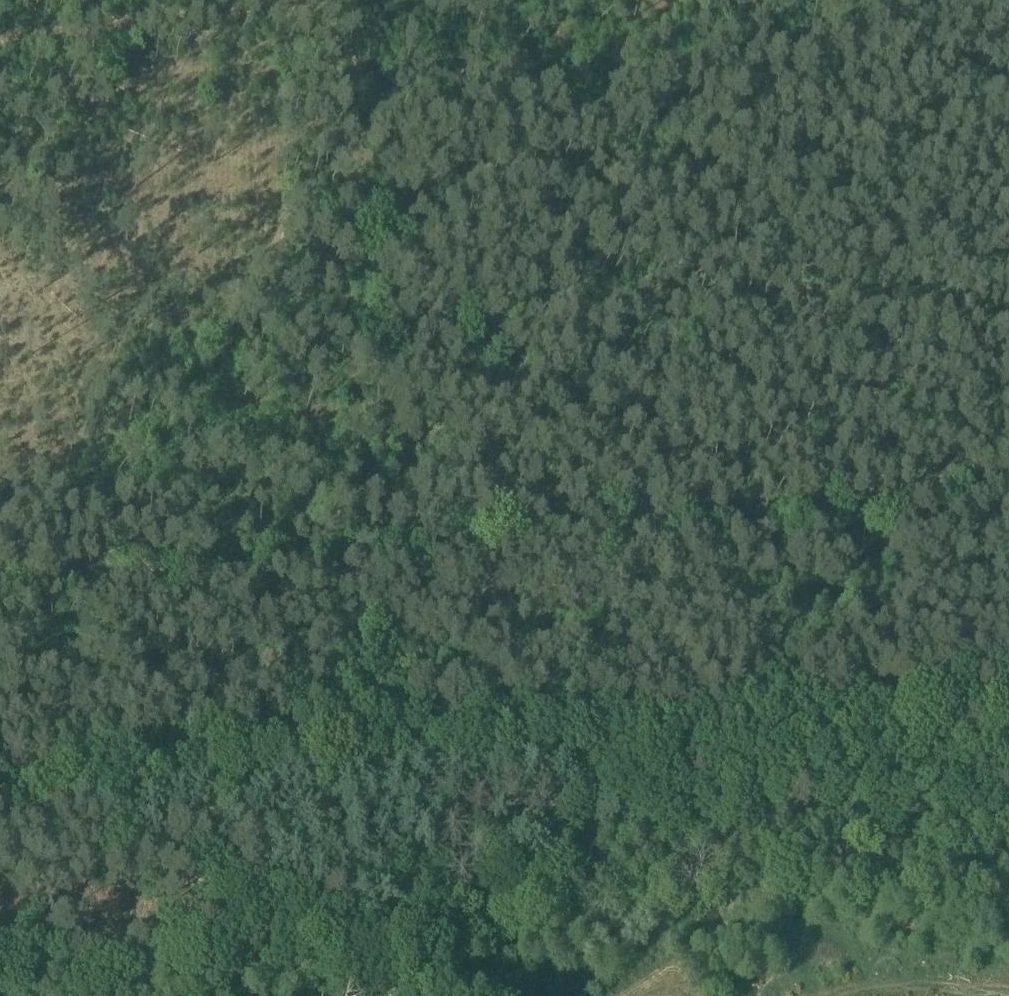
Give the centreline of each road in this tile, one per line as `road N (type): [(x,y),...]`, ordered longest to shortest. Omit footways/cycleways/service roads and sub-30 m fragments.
road 1 (track): [(1008,724),(9,819)]
road 2 (track): [(244,951),(9,819)]

